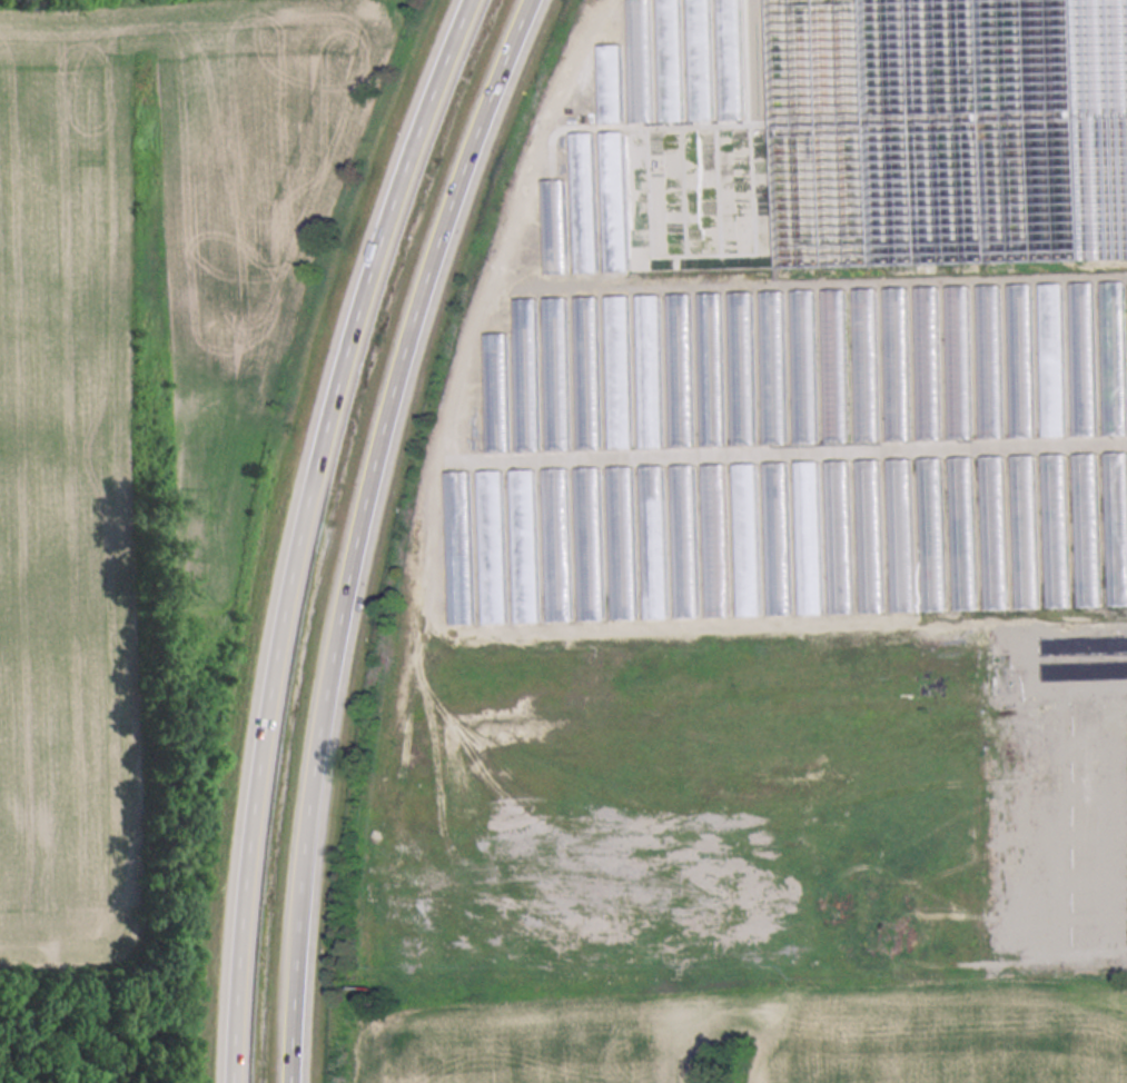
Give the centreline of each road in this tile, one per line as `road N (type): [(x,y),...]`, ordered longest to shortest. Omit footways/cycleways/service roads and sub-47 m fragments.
road 1 (motorway): [(304,1082),(310,920),(353,613),(447,249),(545,0)]
road 2 (motorway): [(481,0),(360,347),(312,535),(280,697),(247,981),(246,1082)]

